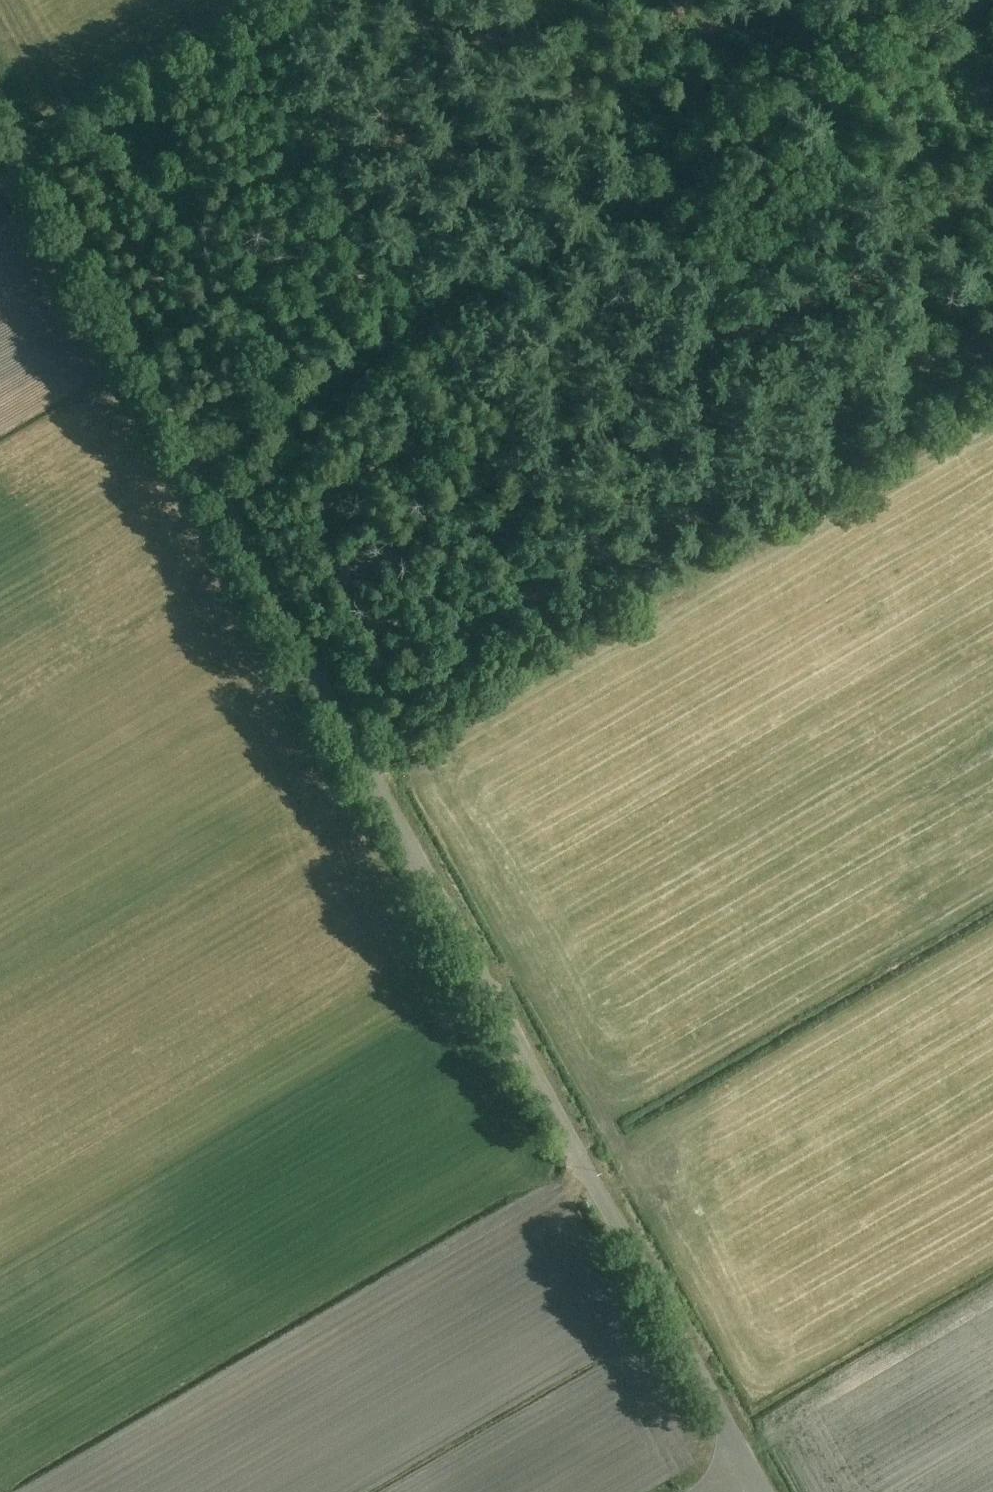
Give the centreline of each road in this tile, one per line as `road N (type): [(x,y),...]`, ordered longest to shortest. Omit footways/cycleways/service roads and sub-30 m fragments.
road 1 (unclassified): [(767,1491),(0,112)]
road 2 (track): [(193,464),(979,0)]

